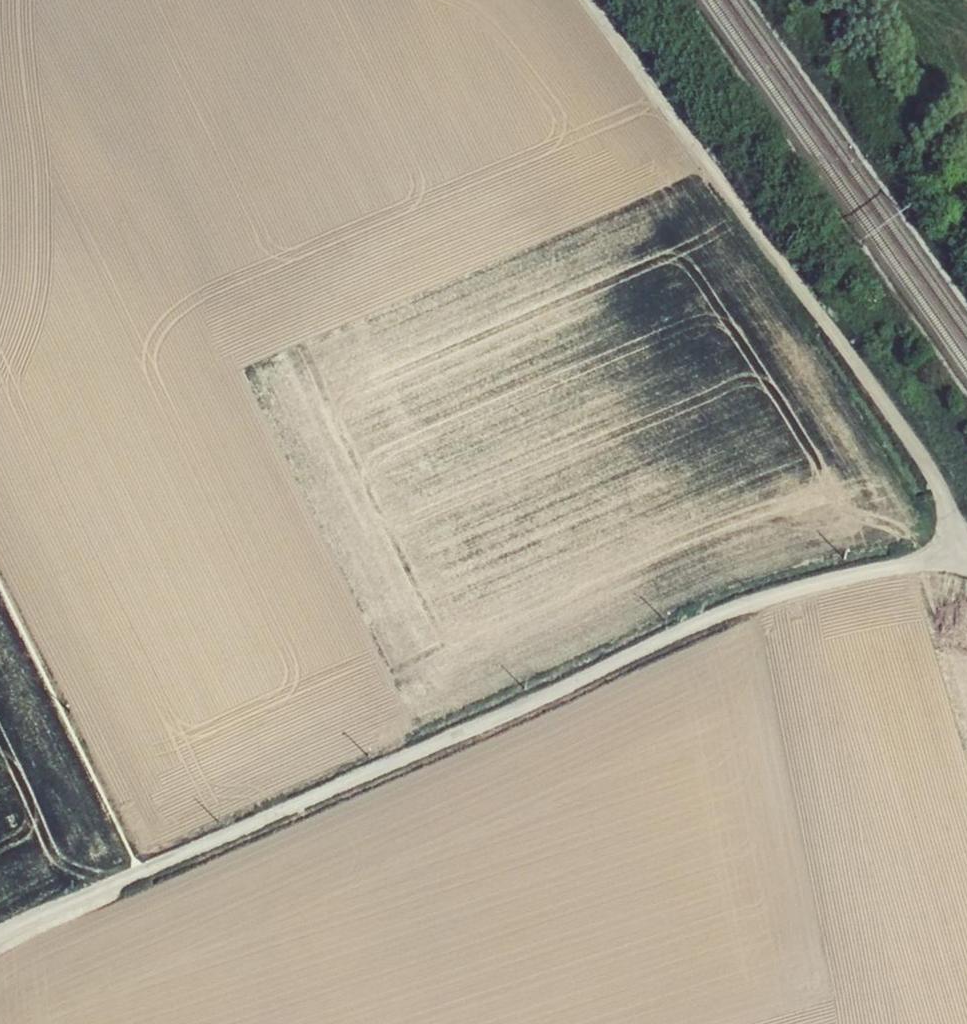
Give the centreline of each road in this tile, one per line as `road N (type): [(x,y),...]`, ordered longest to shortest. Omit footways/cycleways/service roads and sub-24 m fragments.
road 1 (residential): [(0,944),(731,611),(966,553)]
road 2 (unclassified): [(587,0),(913,444),(966,553)]

